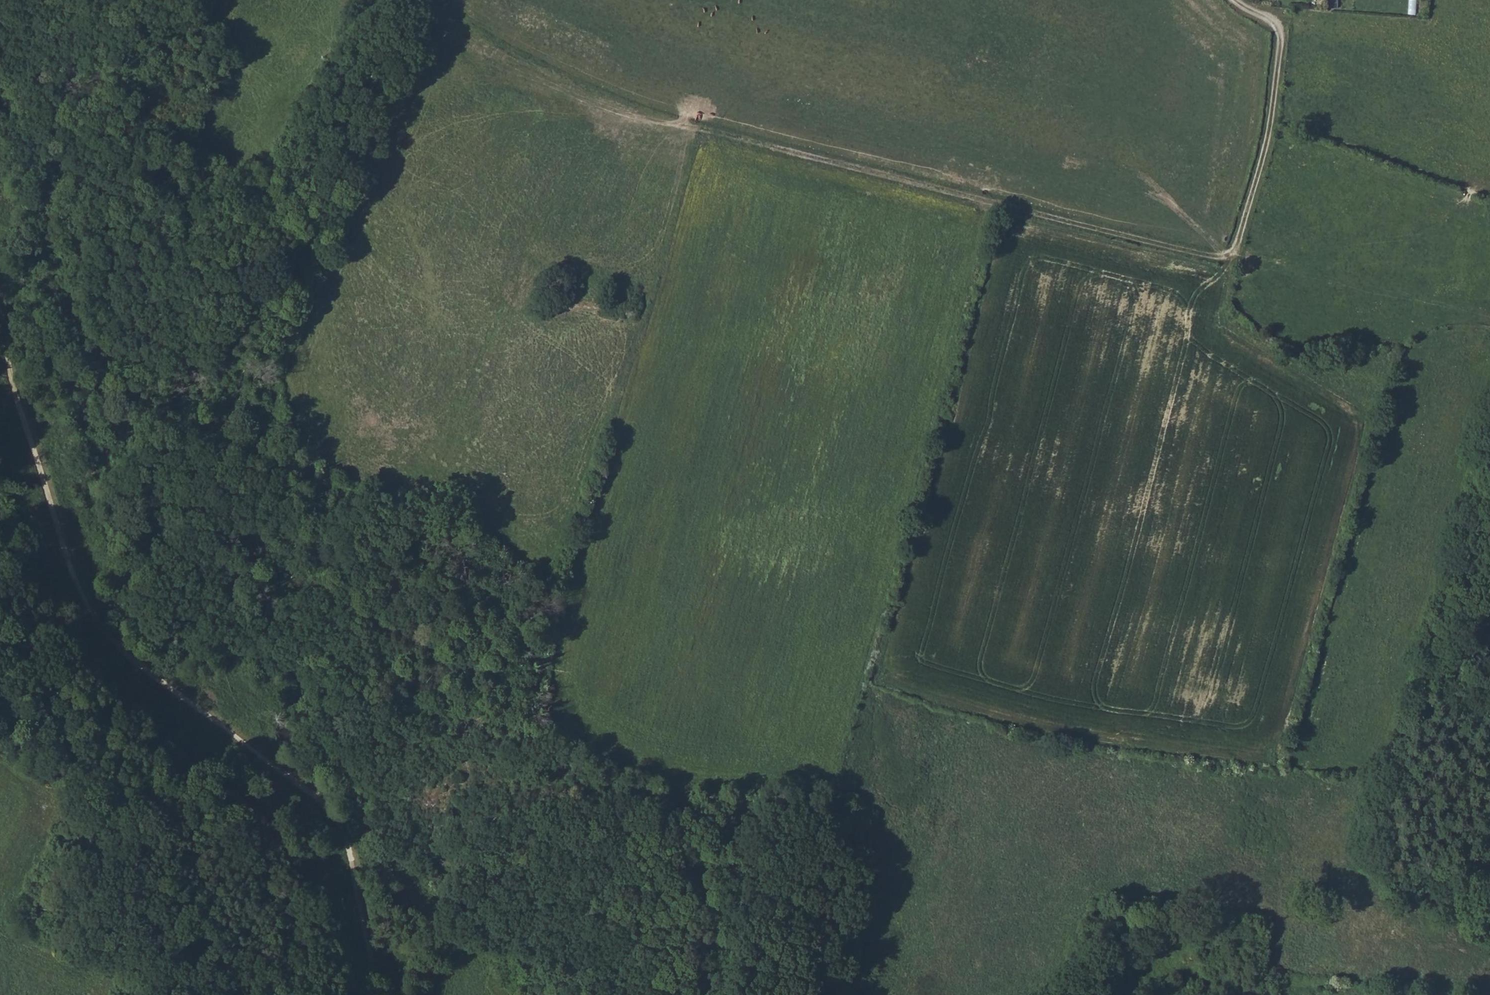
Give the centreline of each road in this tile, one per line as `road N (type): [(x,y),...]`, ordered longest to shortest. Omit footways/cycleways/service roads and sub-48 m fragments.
road 1 (track): [(381,994),(345,833),(331,809),(130,657),(93,617),(12,381),(0,318)]
road 2 (track): [(1231,0),(1277,23),(1281,42),(1268,137),(1235,253),(1197,255),(959,195)]

